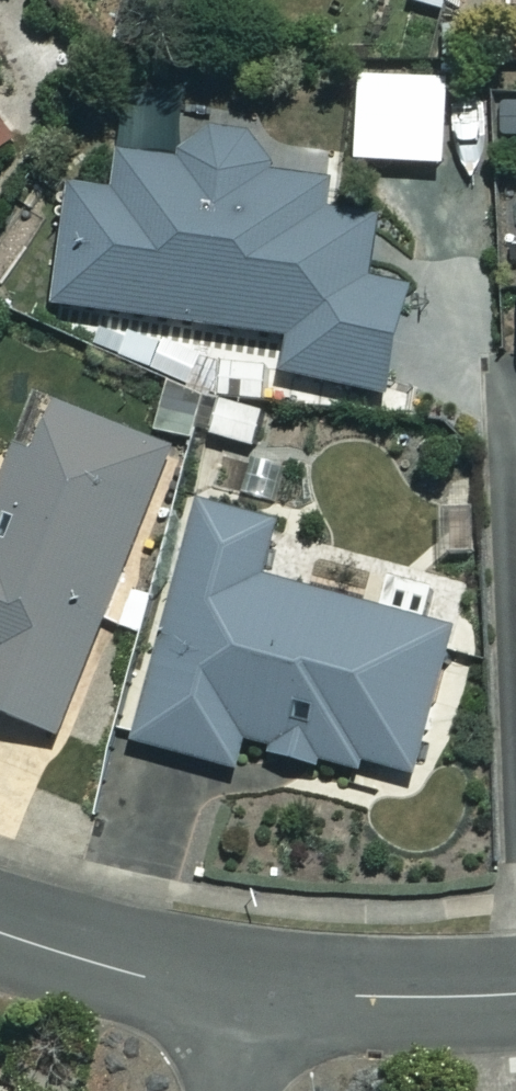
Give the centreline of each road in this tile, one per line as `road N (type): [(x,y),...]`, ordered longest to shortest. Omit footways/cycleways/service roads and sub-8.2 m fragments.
road 1 (residential): [(515,994),(251,993)]
road 2 (residential): [(251,993),(118,970),(0,932)]

